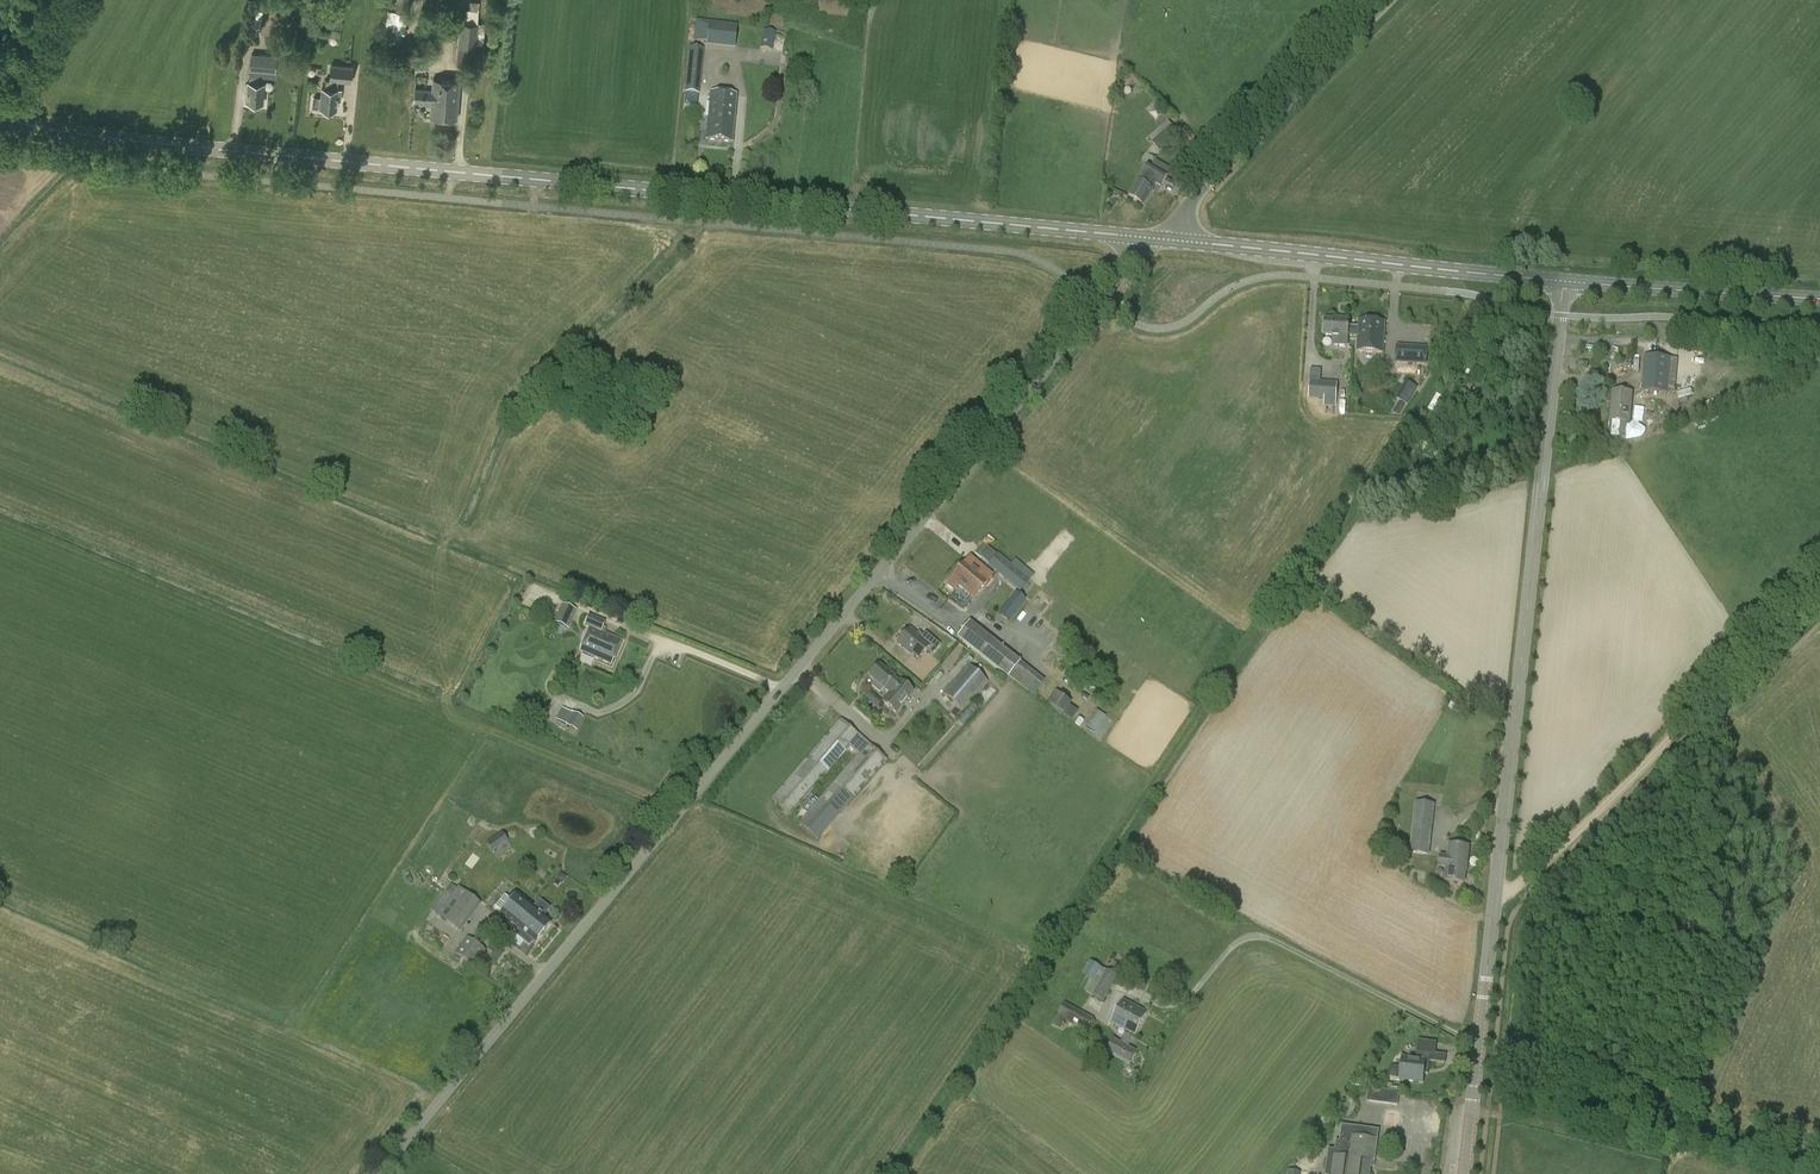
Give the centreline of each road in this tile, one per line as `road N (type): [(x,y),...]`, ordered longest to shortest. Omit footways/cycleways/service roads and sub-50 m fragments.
road 1 (unclassified): [(379,1173),(1102,303),(1129,265),(1134,236)]
road 2 (secondary): [(1134,236),(113,145),(0,127)]
road 3 (tertiary): [(1464,1173),(1564,282)]
road 4 (track): [(1819,597),(1518,888),(1495,893)]
road 5 (secondary): [(1564,282),(1179,241)]
road 6 (unclassified): [(1179,241),(1183,210),(1282,119),(1390,0)]
road 7 (secondary): [(1819,299),(1564,282)]

